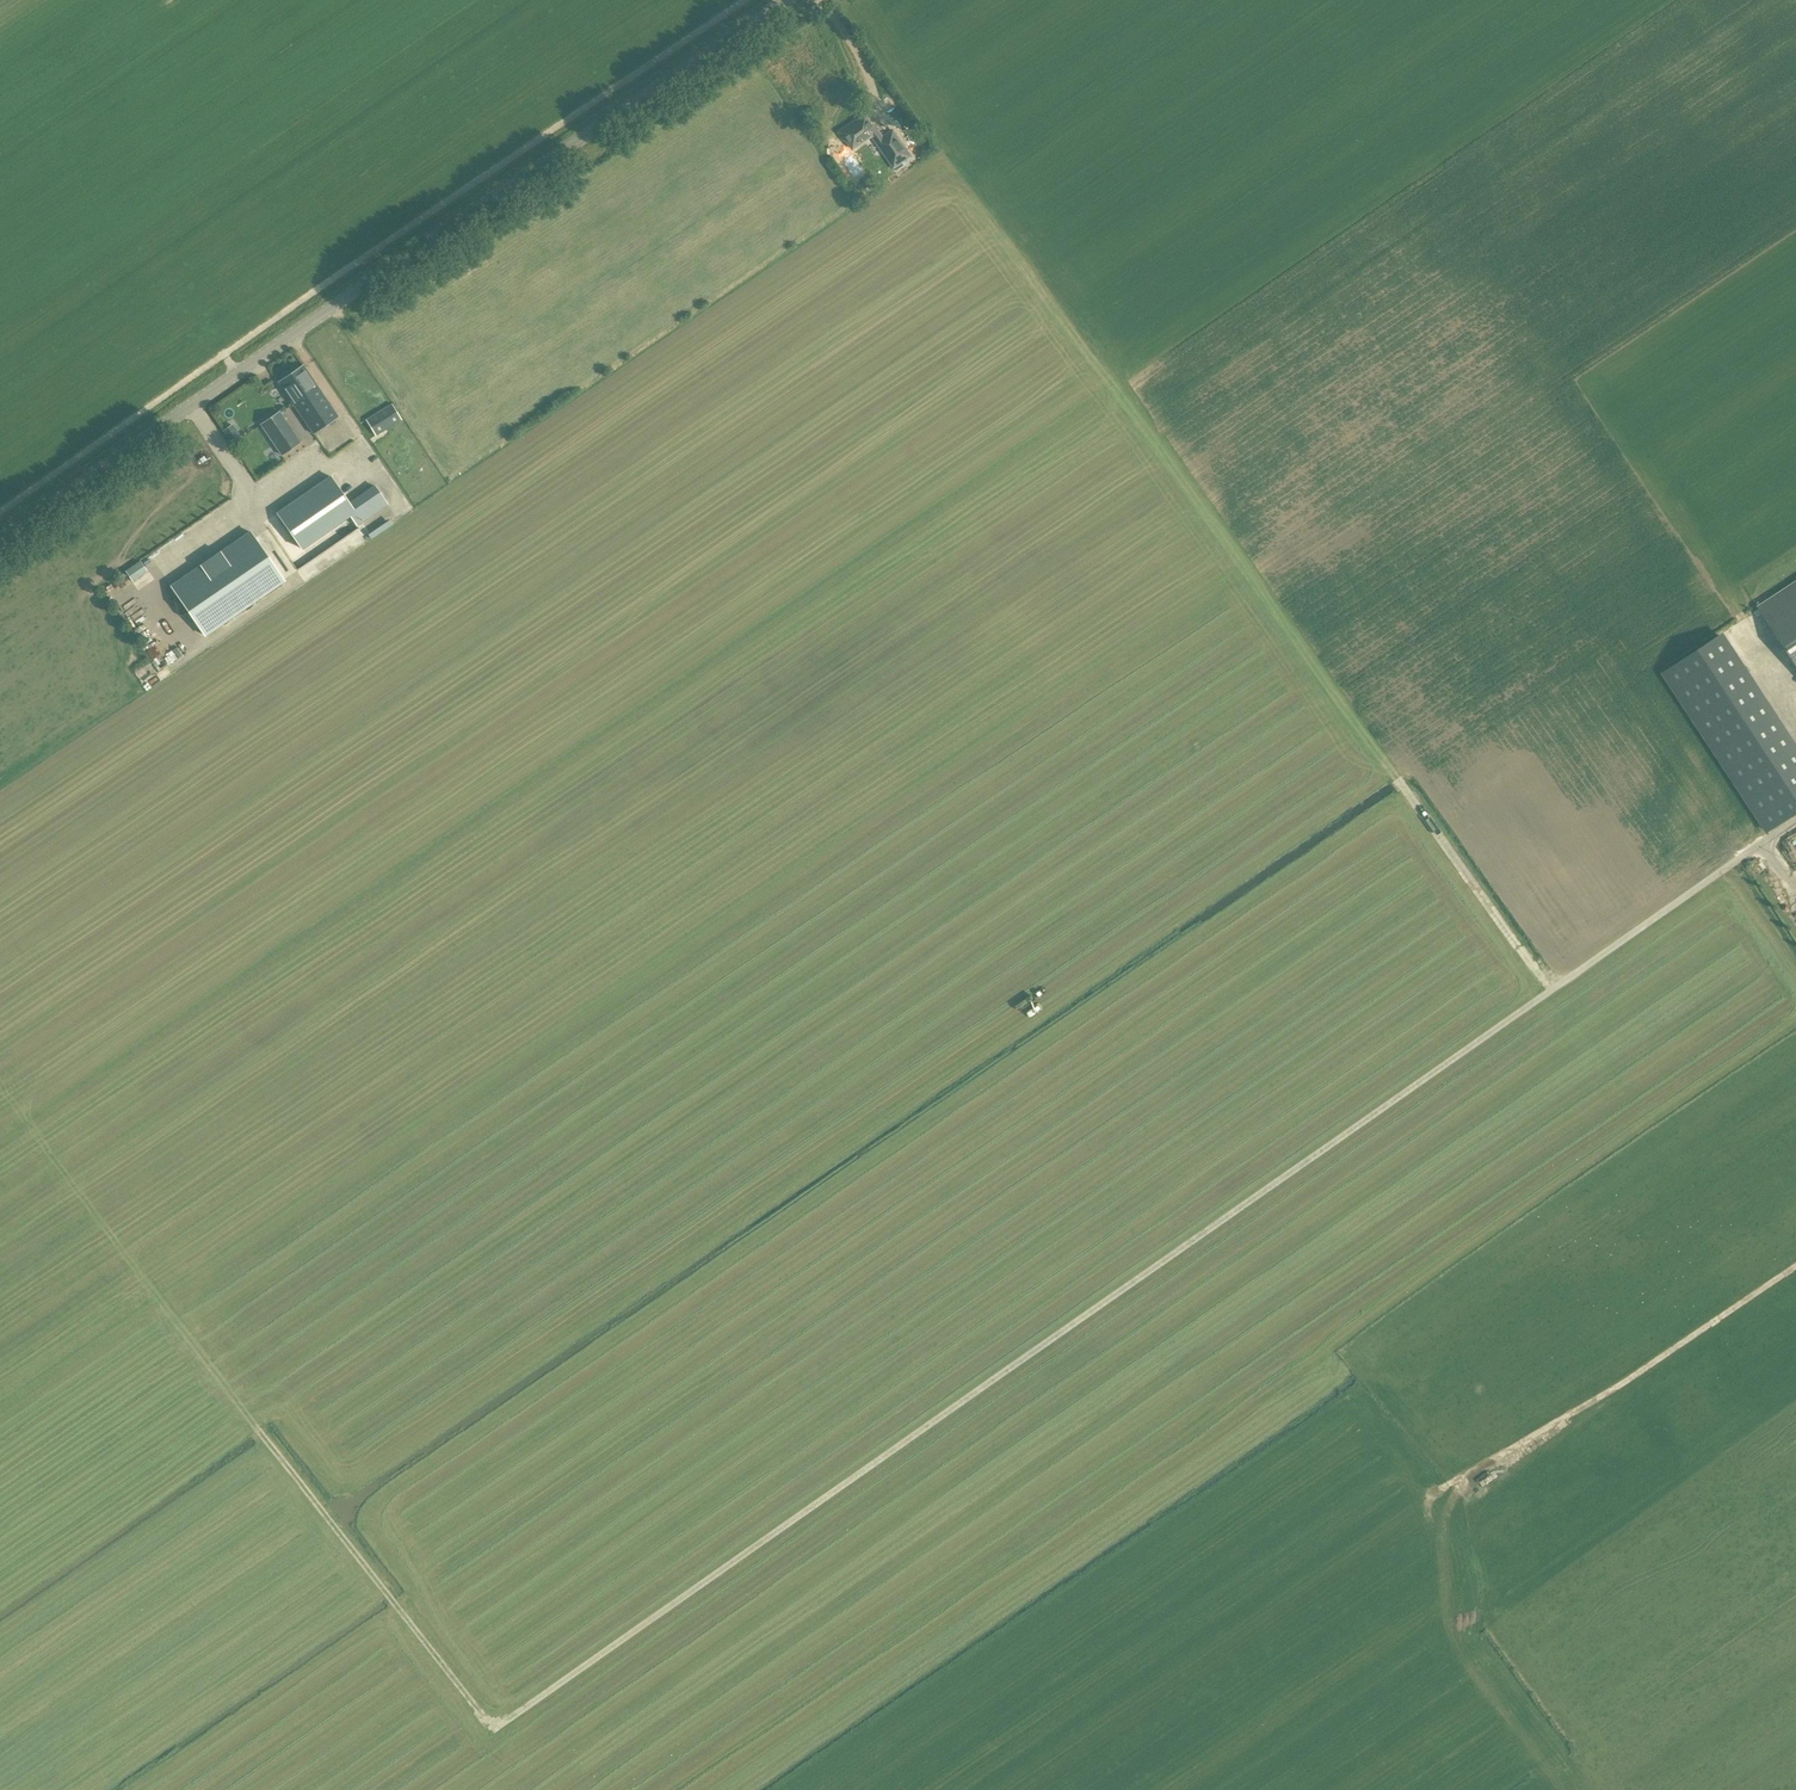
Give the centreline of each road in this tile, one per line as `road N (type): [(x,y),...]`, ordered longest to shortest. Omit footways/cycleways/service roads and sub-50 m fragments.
road 1 (track): [(35,1135),(494,1729),(1451,1063),(1554,987),(1398,780),(1119,360)]
road 2 (tertiary): [(0,540),(789,0)]
road 3 (track): [(1795,1265),(1604,1395),(1437,1491)]
road 4 (track): [(1554,987),(1795,821)]

